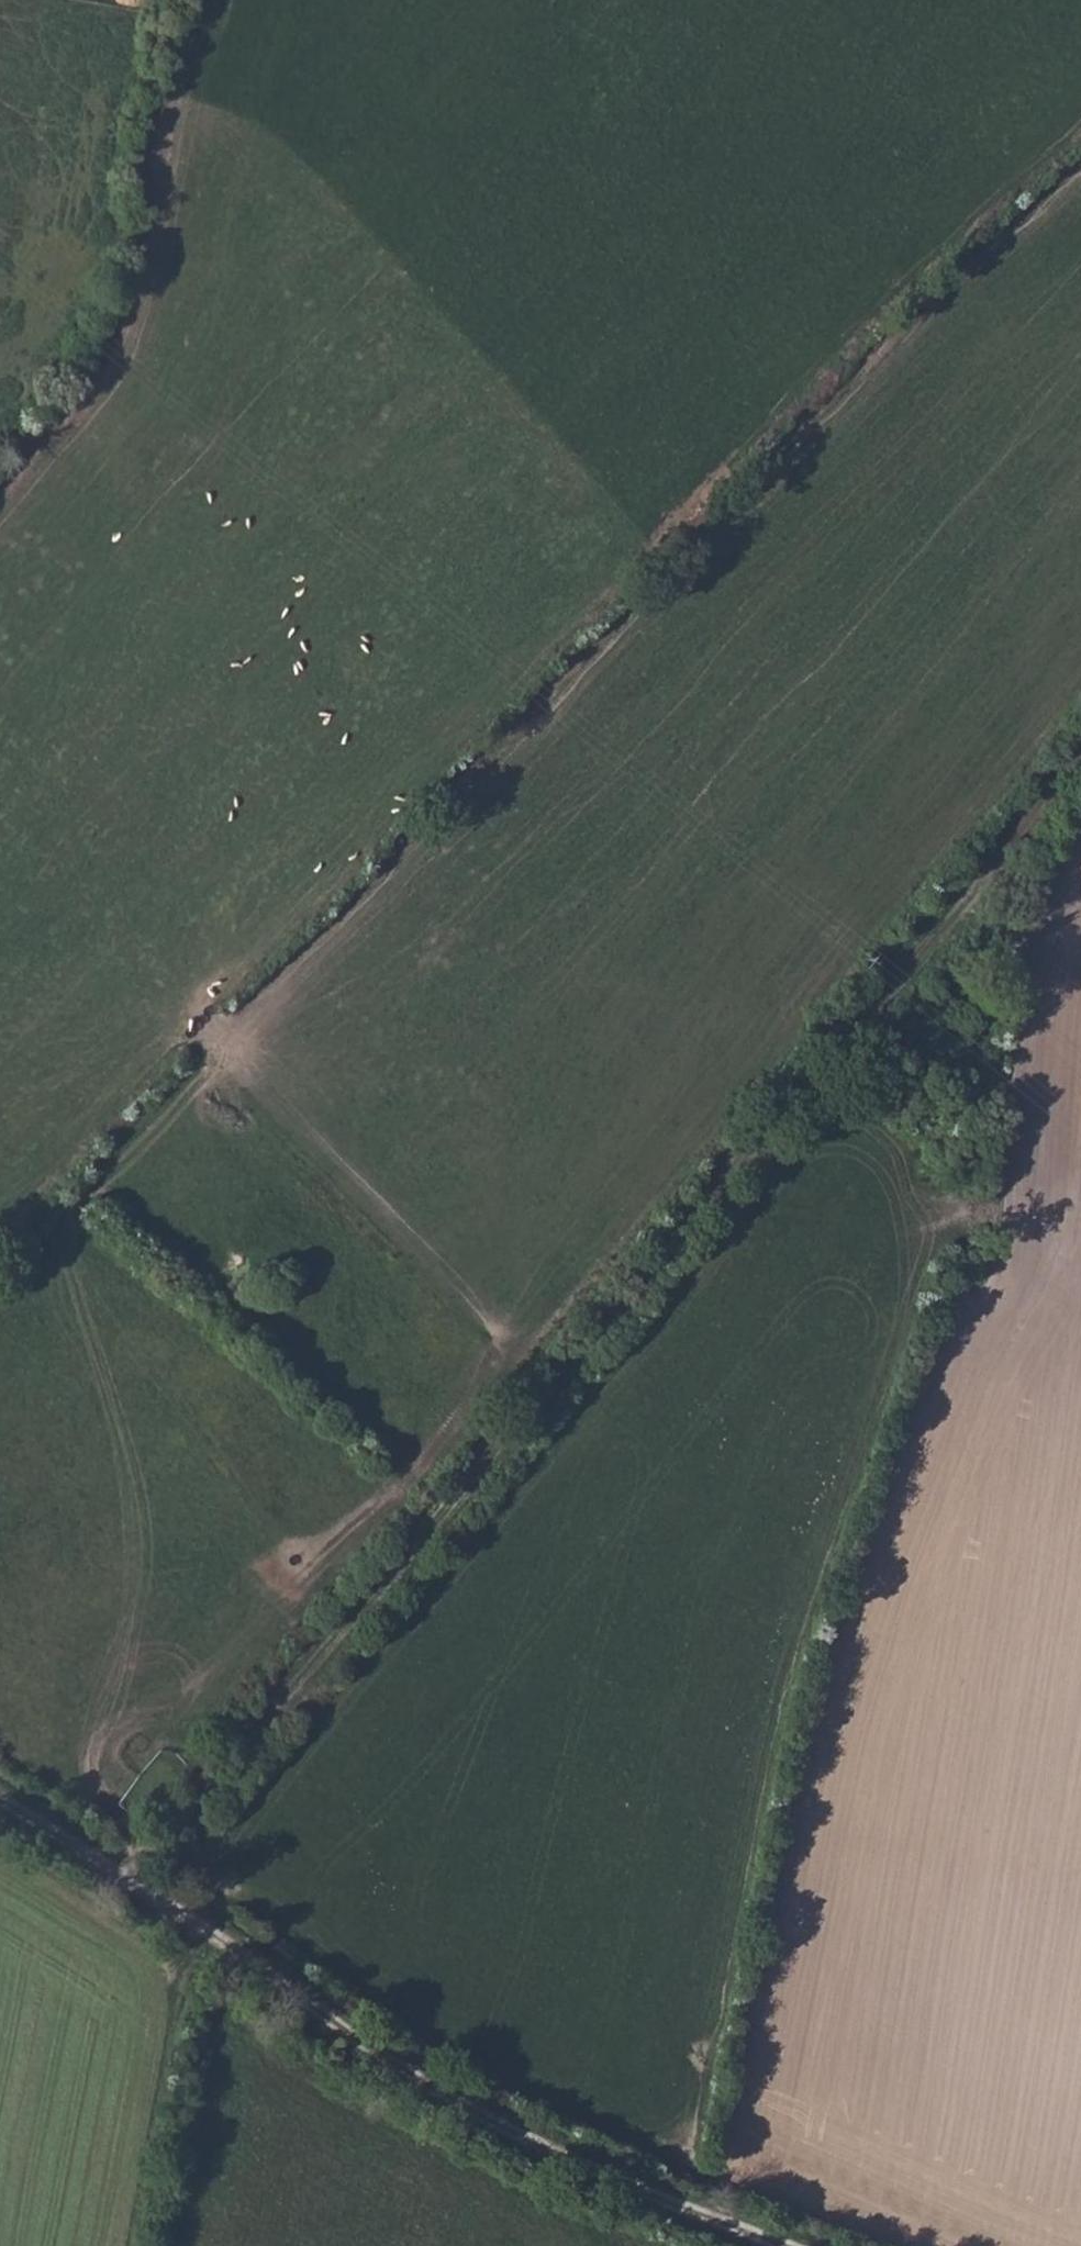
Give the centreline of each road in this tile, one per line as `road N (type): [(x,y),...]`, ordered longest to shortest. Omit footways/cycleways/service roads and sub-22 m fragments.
road 1 (track): [(144,1896),(782,1107),(1080,767)]
road 2 (track): [(0,1803),(470,2107),(660,2203),(770,2245)]

